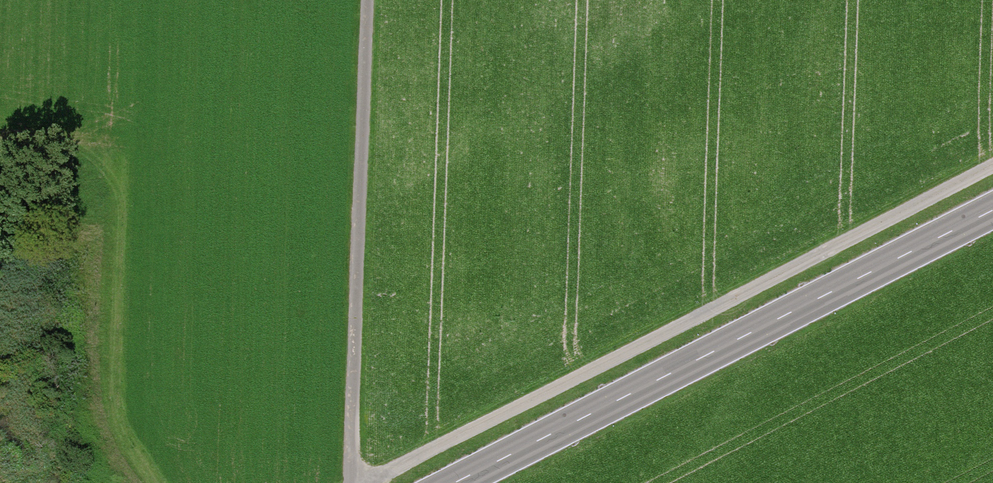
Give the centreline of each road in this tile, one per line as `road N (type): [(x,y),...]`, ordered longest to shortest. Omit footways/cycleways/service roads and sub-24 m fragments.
road 1 (track): [(377,482),(992,169)]
road 2 (secondary): [(453,482),(992,210)]
road 3 (track): [(367,0),(351,482)]

